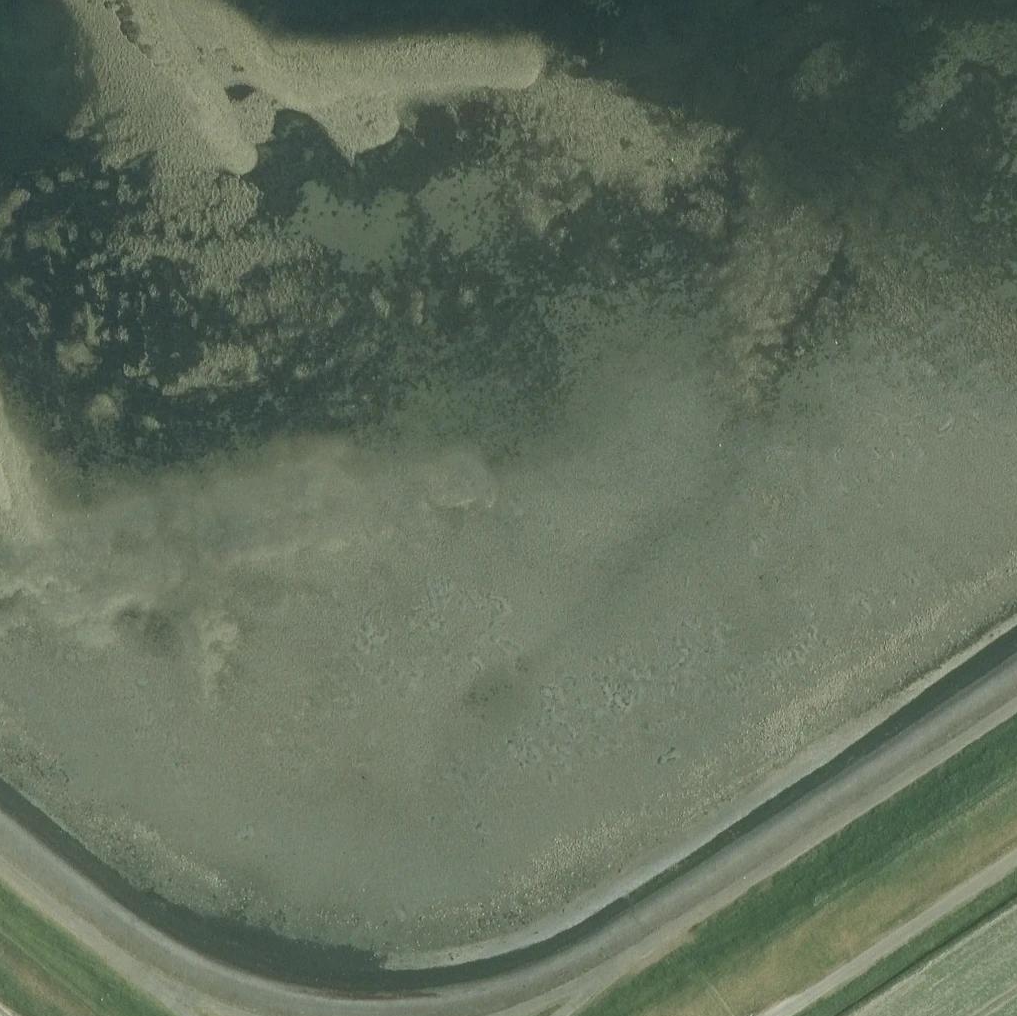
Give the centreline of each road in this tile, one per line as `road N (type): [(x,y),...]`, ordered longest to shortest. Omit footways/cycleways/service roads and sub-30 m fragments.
road 1 (unclassified): [(802,1015),(1016,871)]

